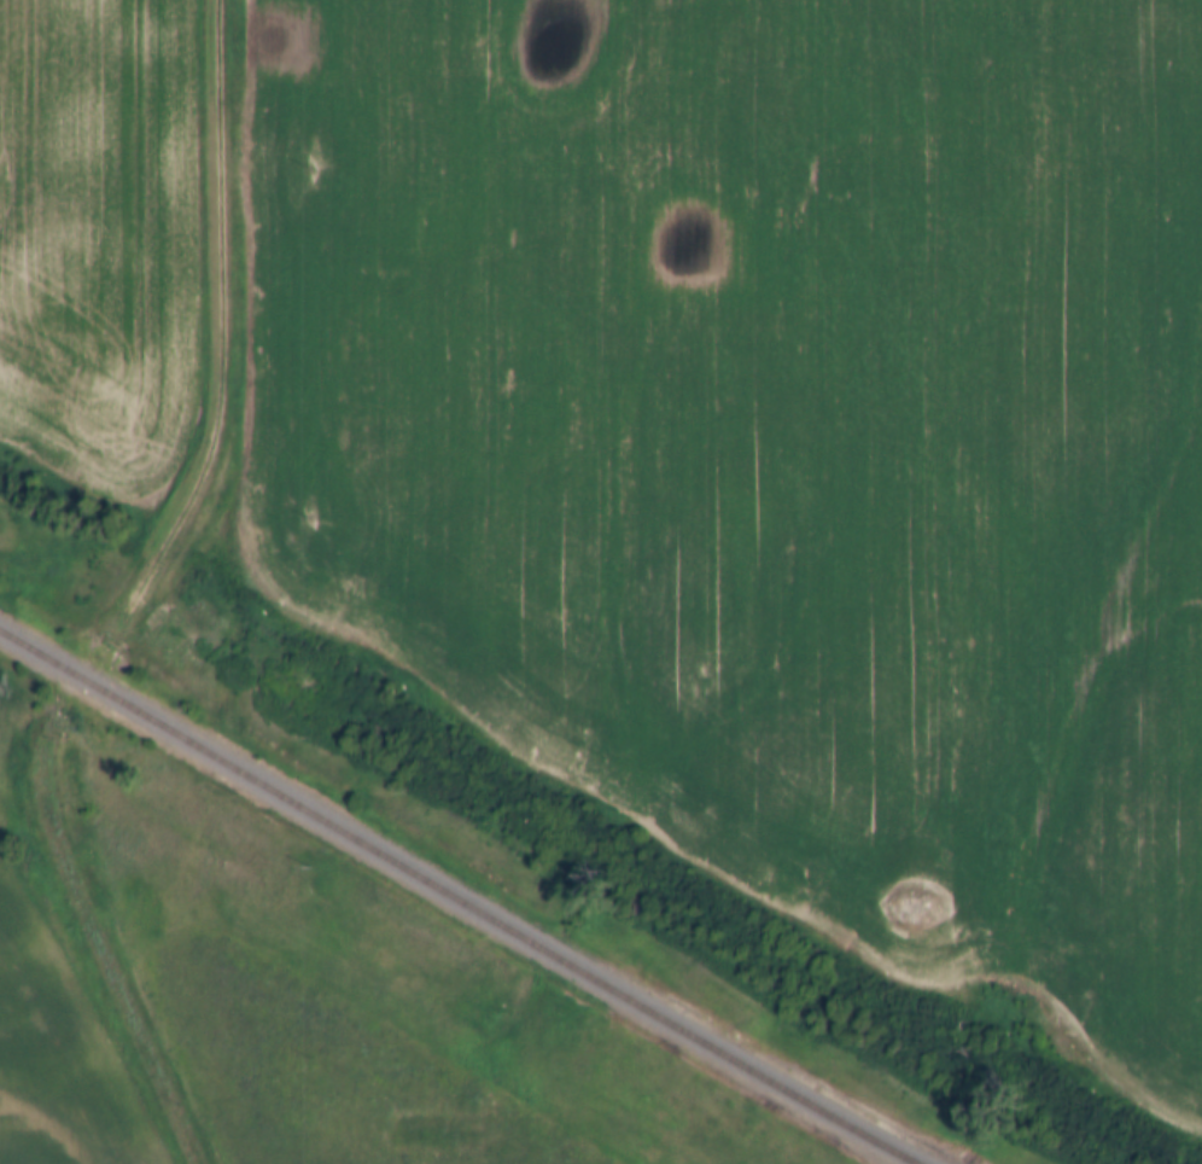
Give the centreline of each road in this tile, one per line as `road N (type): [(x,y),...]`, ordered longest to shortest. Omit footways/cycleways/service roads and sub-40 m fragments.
road 1 (track): [(219,0),(224,402),(205,466),(129,616)]
road 2 (track): [(62,738),(54,811),(66,849),(202,1163)]

